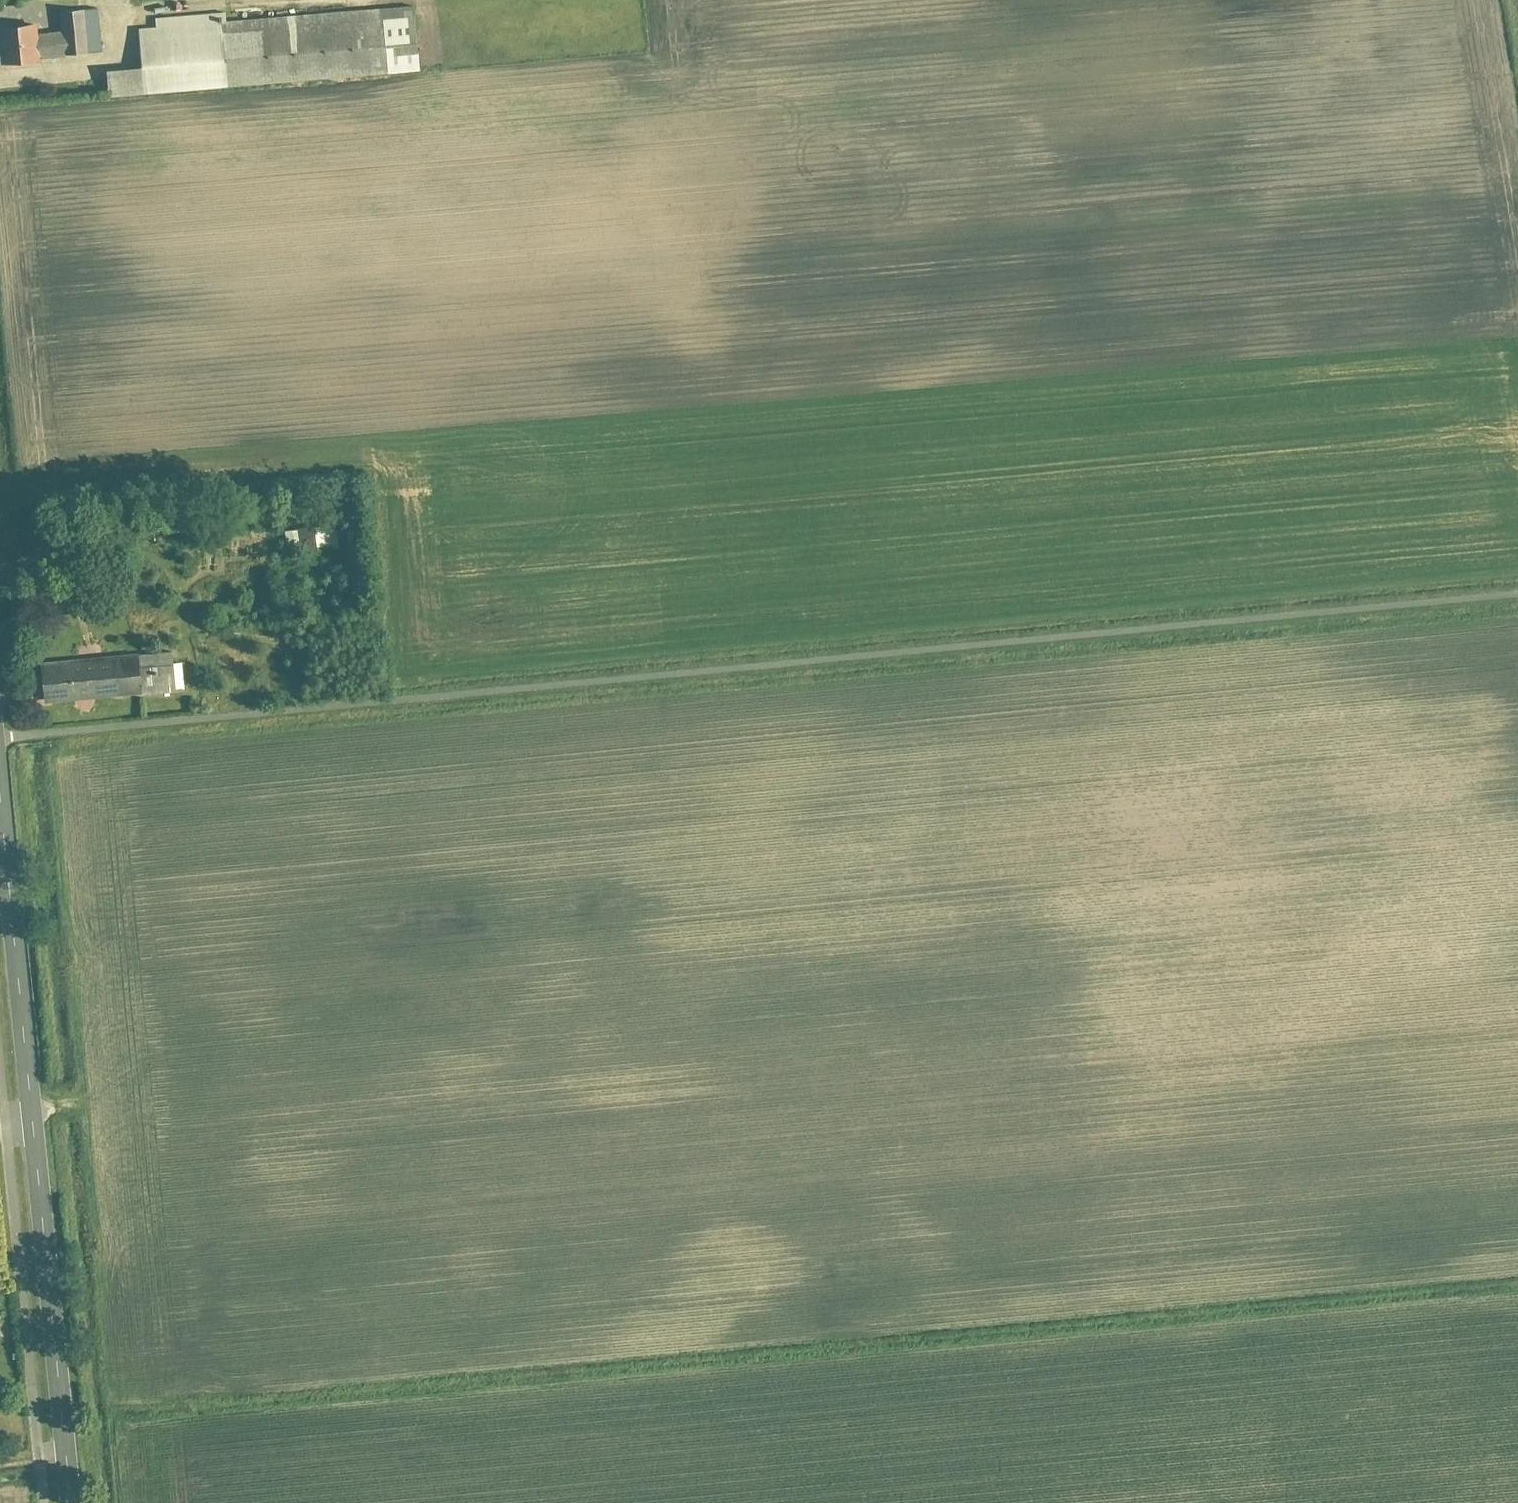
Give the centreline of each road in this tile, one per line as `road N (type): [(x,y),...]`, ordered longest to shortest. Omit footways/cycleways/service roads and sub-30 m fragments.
road 1 (tertiary): [(0,814),(70,1502)]

